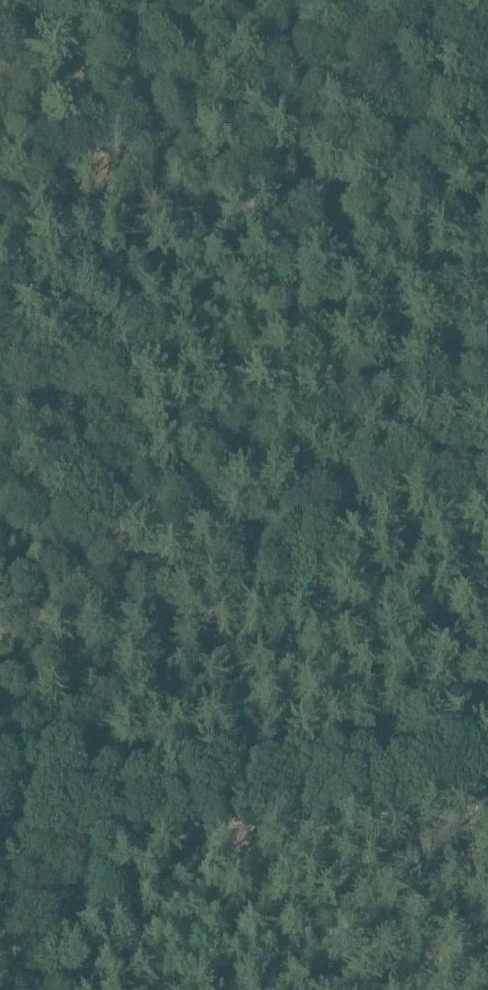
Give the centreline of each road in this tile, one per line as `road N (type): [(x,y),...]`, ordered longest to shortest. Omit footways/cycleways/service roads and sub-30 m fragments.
road 1 (track): [(0,172),(65,181),(222,183),(355,148),(487,138)]
road 2 (track): [(0,826),(487,782)]

